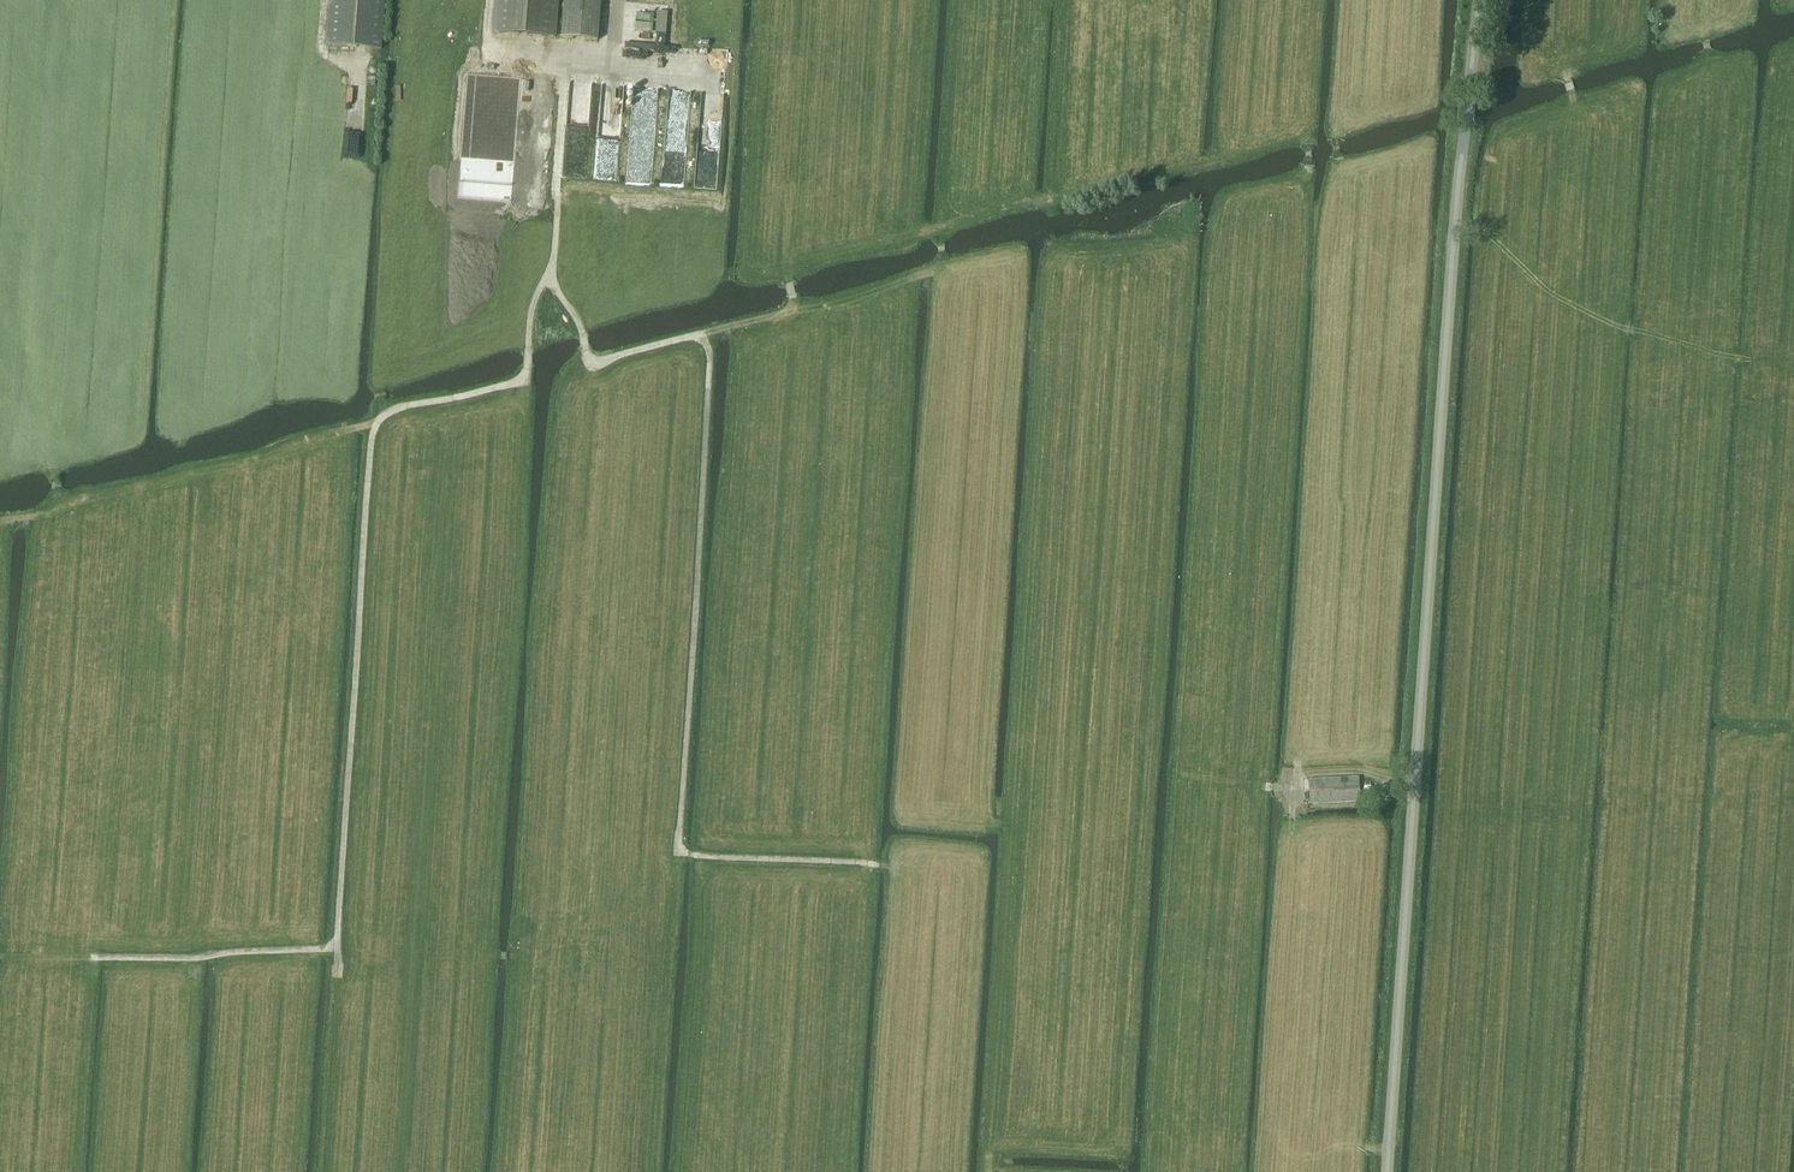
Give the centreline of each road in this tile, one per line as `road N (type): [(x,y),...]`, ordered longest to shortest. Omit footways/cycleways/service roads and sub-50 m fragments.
road 1 (unclassified): [(1387,1171),(1476,0)]
road 2 (track): [(975,614),(985,817),(1010,820),(989,1171)]

